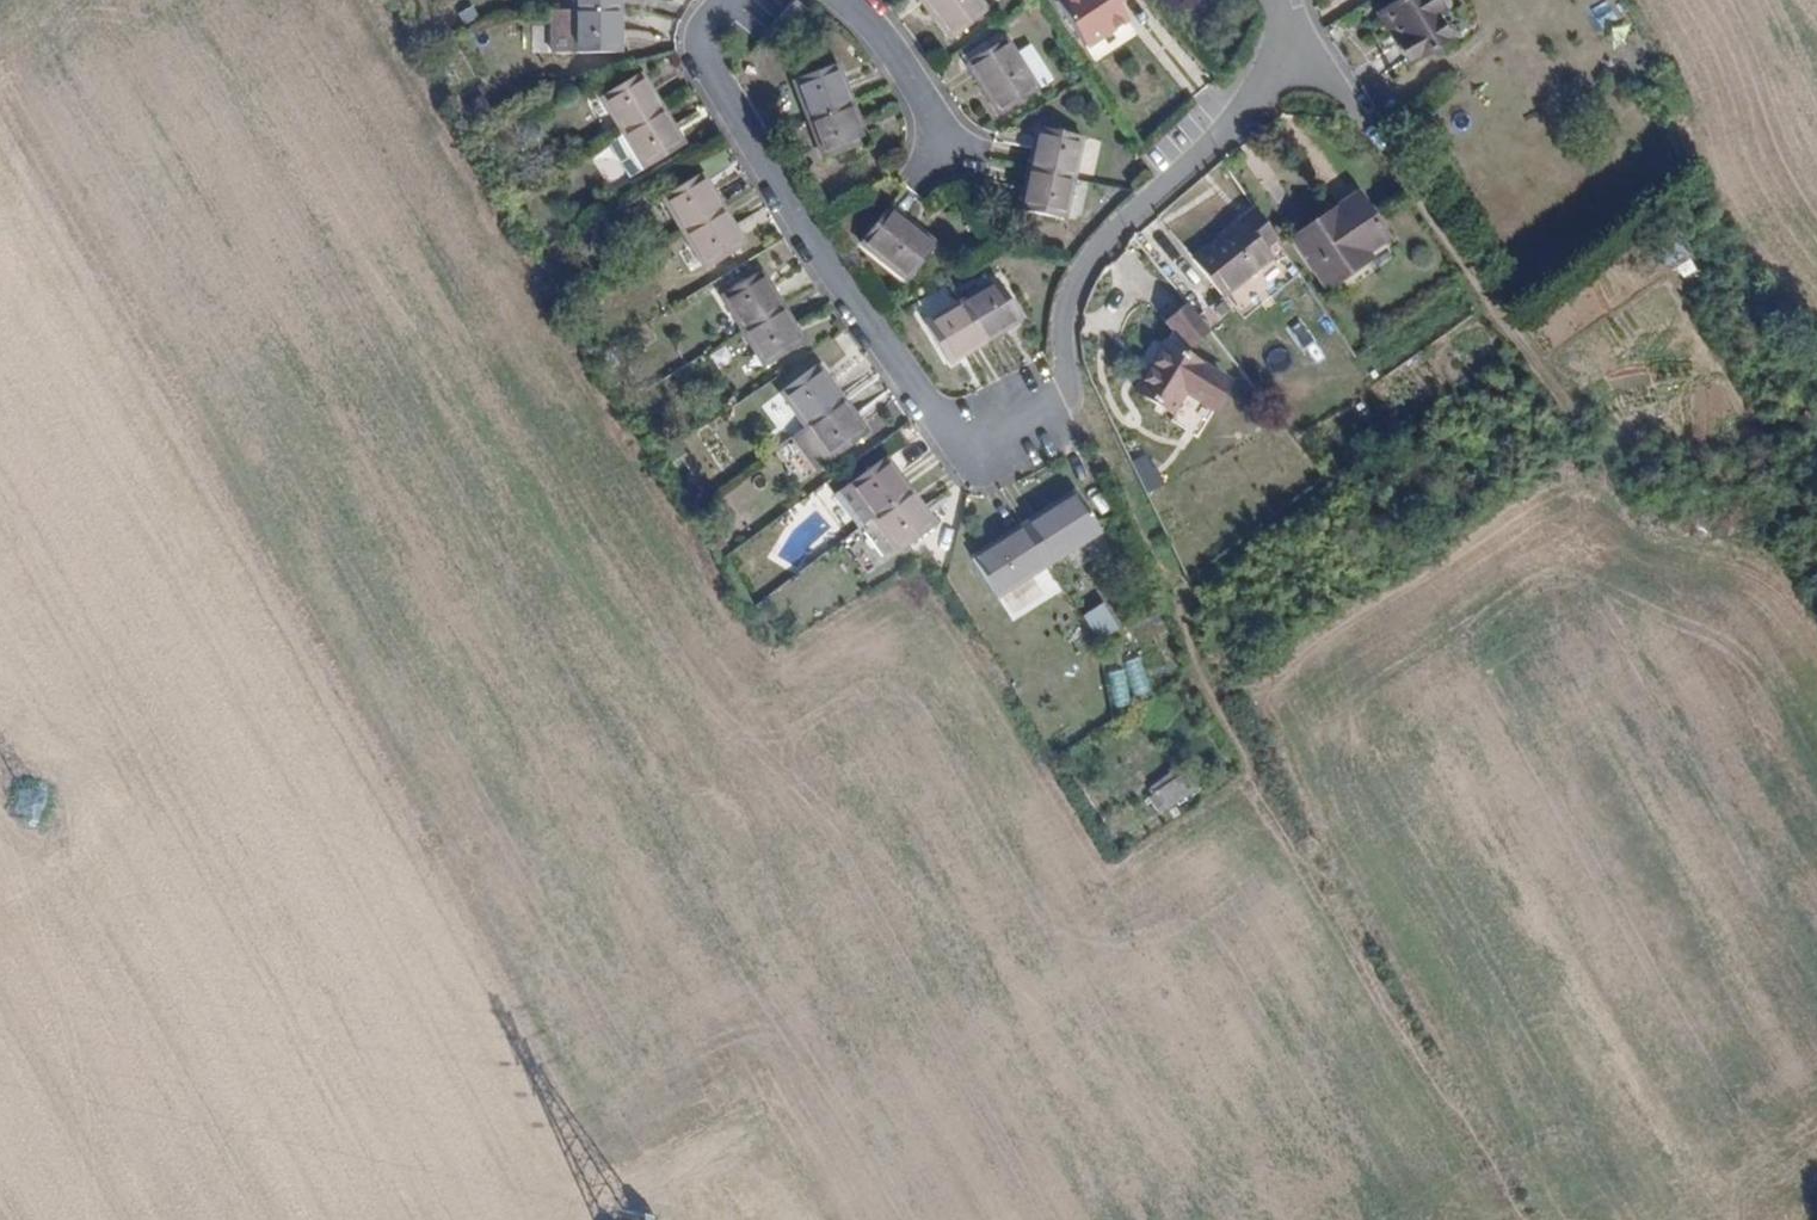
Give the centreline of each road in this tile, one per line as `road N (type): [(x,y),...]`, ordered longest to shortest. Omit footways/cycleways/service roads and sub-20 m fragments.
road 1 (residential): [(726,0),(705,34),(709,67),(957,451),(1074,397)]
road 2 (residential): [(1074,397),(1216,719),(1291,831)]
road 3 (residential): [(1327,54),(1099,239),(1061,295),(1055,354),(1074,397)]
road 4 (residential): [(1327,54),(1493,301)]
road 5 (residential): [(841,0),(875,21),(951,150)]

